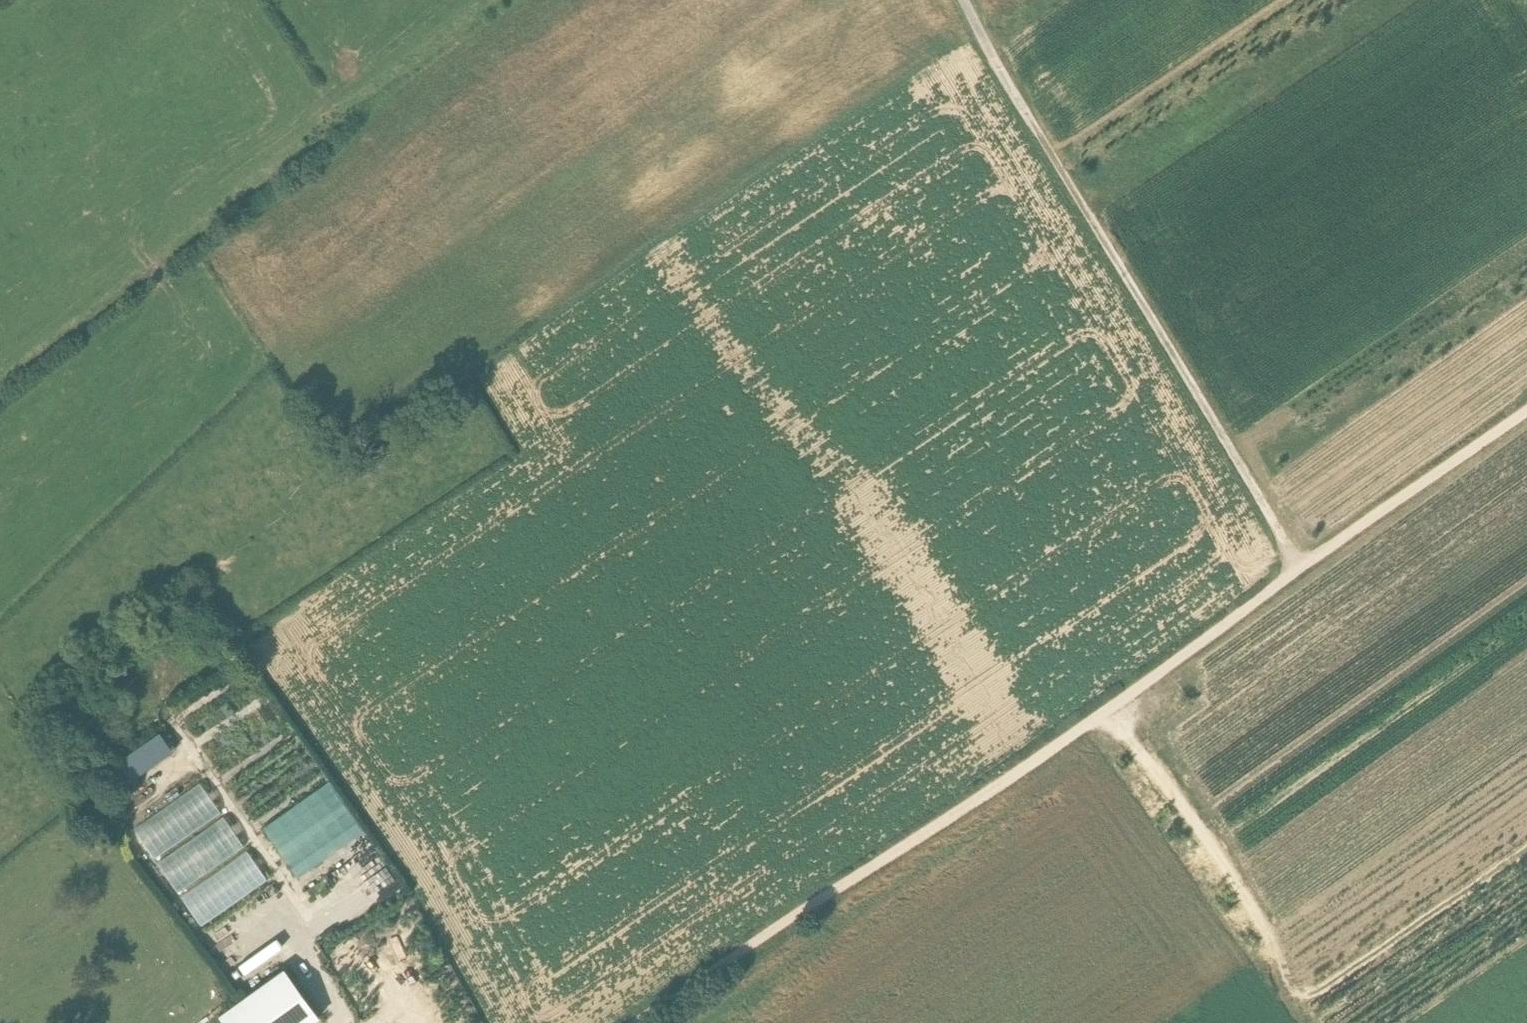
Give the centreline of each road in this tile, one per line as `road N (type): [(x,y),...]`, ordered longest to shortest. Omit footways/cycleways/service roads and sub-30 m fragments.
road 1 (track): [(638,1022),(1041,755),(1526,409)]
road 2 (track): [(963,0),(1266,507),(1293,573)]

